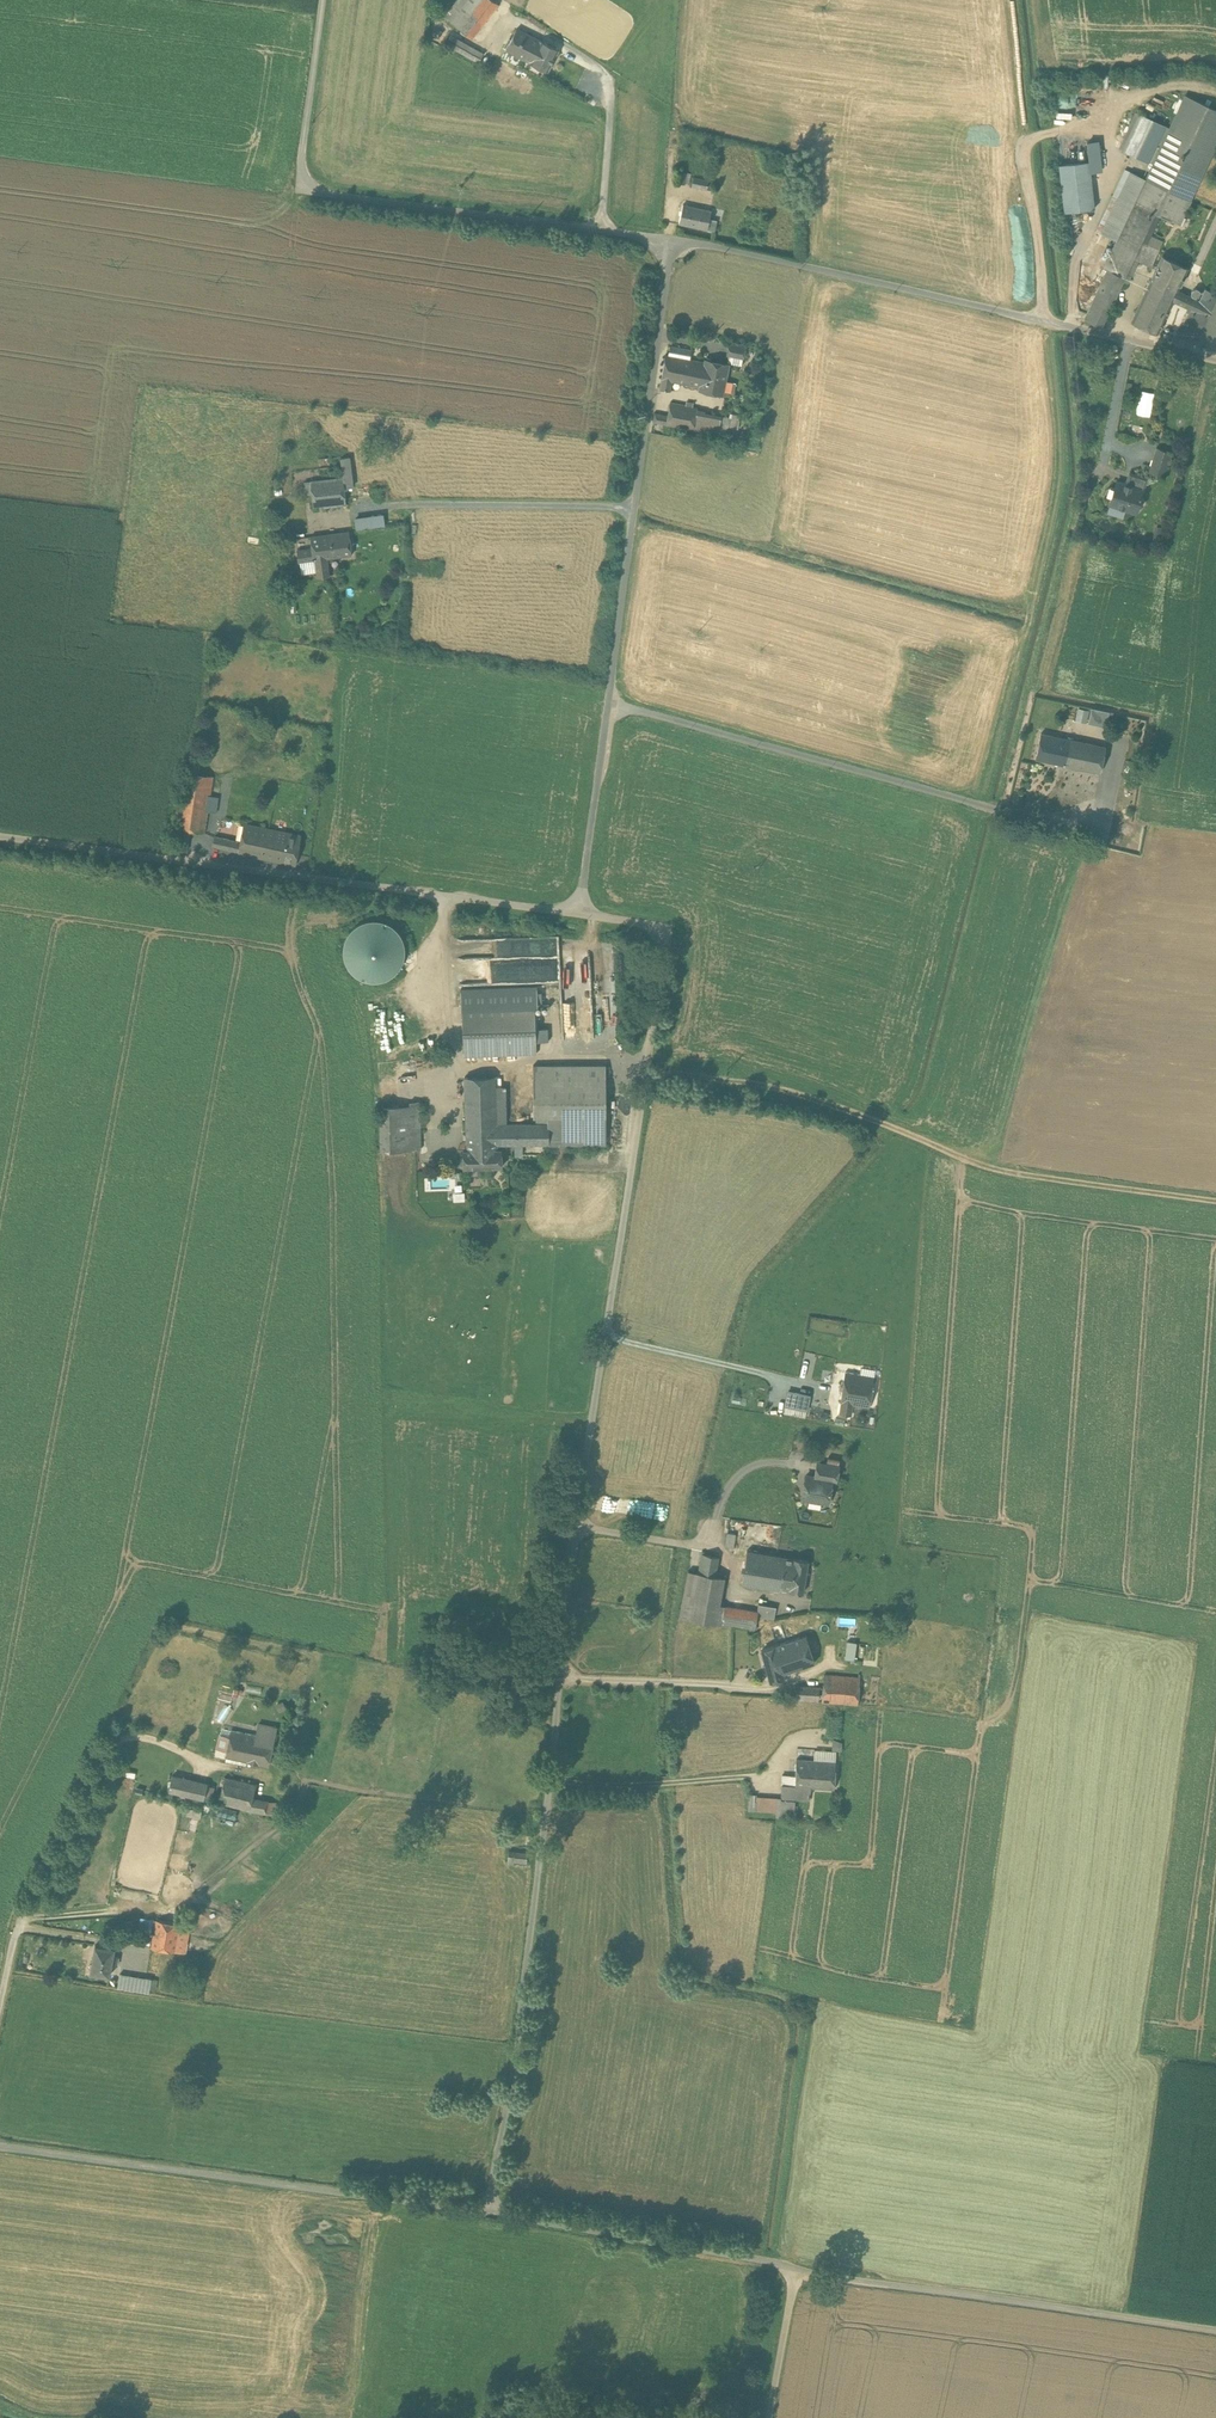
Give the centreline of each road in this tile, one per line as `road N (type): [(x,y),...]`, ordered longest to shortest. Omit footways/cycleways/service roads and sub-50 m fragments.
road 1 (unclassified): [(490,2213),(584,1454),(670,930),(578,918)]
road 2 (unclassified): [(578,918),(669,238)]
road 3 (track): [(1215,1201),(984,1167),(801,1094),(648,1071)]
road 4 (unclassified): [(0,836),(578,918)]
road 5 (unclassified): [(669,238),(1215,363)]
road 6 (unclassified): [(323,0),(304,184),(326,194),(669,238)]
road 7 (unclassified): [(0,2146),(490,2213)]
road 8 (unclassified): [(796,2269),(1215,2332)]
road 9 (unclassified): [(490,2213),(796,2269)]
road 10 (unclassified): [(0,2007),(20,1918),(117,1728)]
road 11 (unclassified): [(796,2269),(770,2417)]

